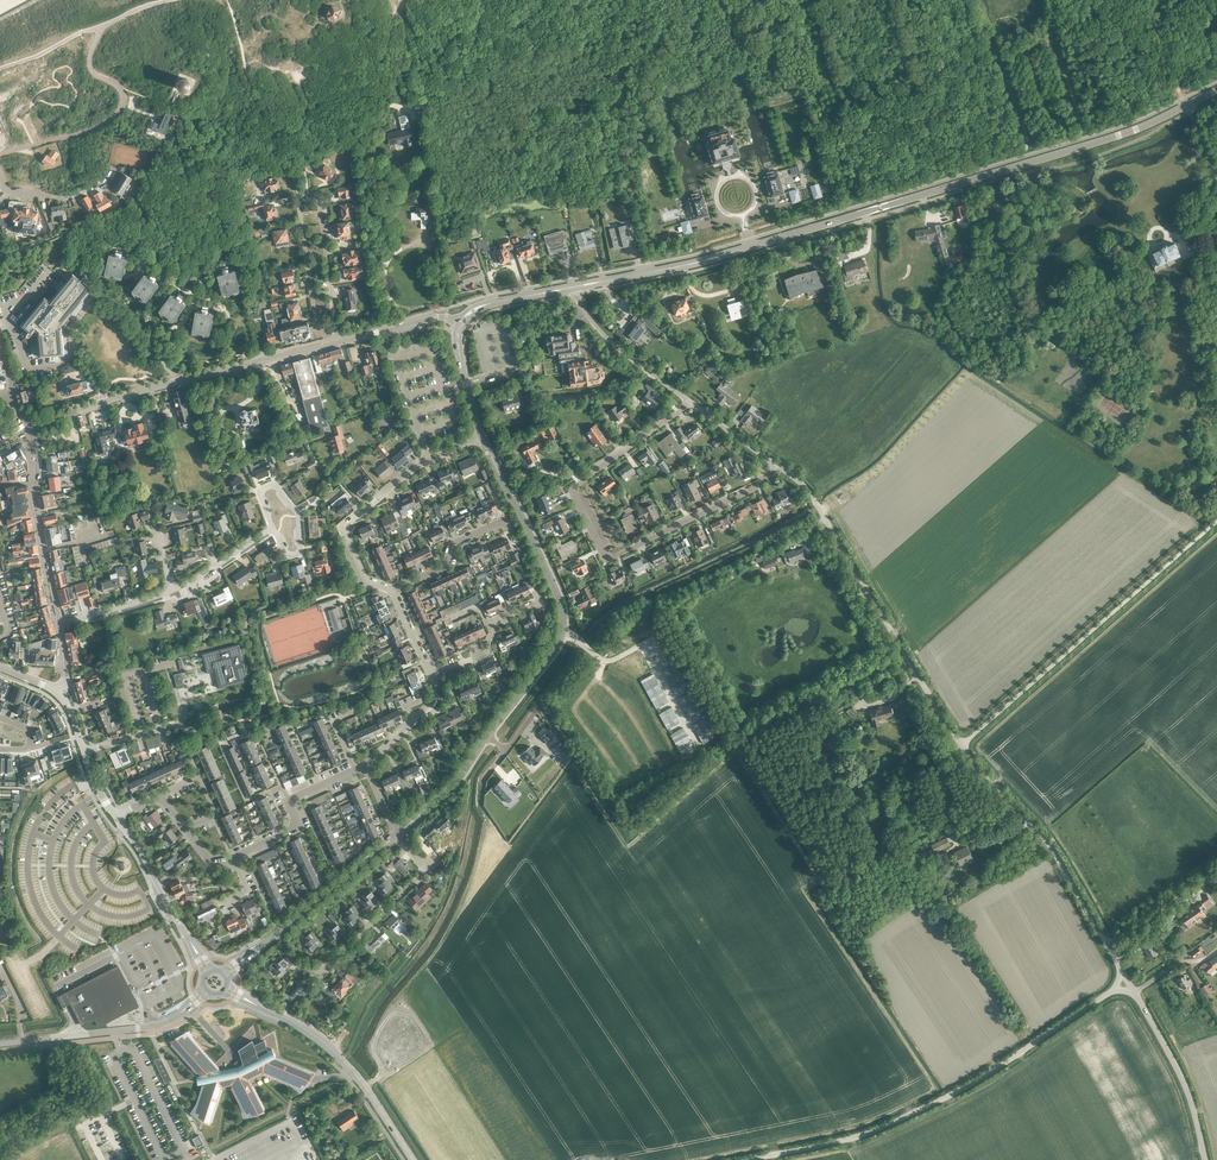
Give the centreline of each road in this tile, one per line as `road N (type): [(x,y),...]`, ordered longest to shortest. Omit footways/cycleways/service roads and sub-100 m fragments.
road 1 (secondary): [(573,287),(728,254),(1101,141),(1216,91)]
road 2 (residential): [(690,403),(574,488),(608,557),(751,491),(775,465)]
road 3 (unclassified): [(748,1159),(852,1138),(916,1112),(1111,992)]
road 4 (unclassified): [(960,746),(1216,521)]
road 5 (residential): [(339,343),(321,204),(307,193),(301,199),(316,323),(328,345)]
road 6 (track): [(646,0),(615,47),(608,96),(648,263)]
road 7 (unclassified): [(960,746),(819,507)]
road 8 (unclassified): [(1119,966),(1062,861),(960,746)]
road 9 (residential): [(392,591),(366,580),(343,528),(420,465),(482,438)]
road 10 (unclassified): [(176,382),(120,313),(94,308),(77,320),(72,344),(106,401)]
road 11 (track): [(1186,106),(1145,18),(1123,11),(1073,32),(1053,0)]
road 12 (secondary): [(414,1159),(342,1060),(267,1011)]
road 13 (residential): [(562,630),(607,664),(643,645),(697,744)]
road 14 (secondary): [(562,630),(559,598),(482,438)]
road 15 (tertiary): [(60,623),(28,429)]
road 16 (secondary): [(249,955),(397,834)]
road 17 (unclassified): [(1205,1159),(1187,1090),(1135,993)]
road 18 (residential): [(0,1044),(174,1018)]
road 19 (residential): [(296,968),(327,968),(423,866)]
road 20 (residential): [(690,403),(615,345),(573,287)]
road 21 (secondary): [(176,382),(328,345)]
road 22 (residential): [(392,591),(439,571),(452,545),(498,524),(510,528)]
road 23 (residential): [(431,674),(488,652),(497,619),(540,602)]
road 24 (secondary): [(397,834),(459,778),(487,735)]
road 25 (secondary): [(116,815),(60,695)]
road 26 (residential): [(0,176),(10,190),(65,199),(91,192),(113,168)]
road 27 (secondary): [(487,735),(562,630)]
road 28 (secondary): [(181,926),(116,815)]
road 29 (secondary): [(339,343),(438,317),(461,322)]
road 30 (residential): [(364,765),(433,701),(431,674)]
road 31 (secondary): [(461,322),(487,304),(573,287)]

